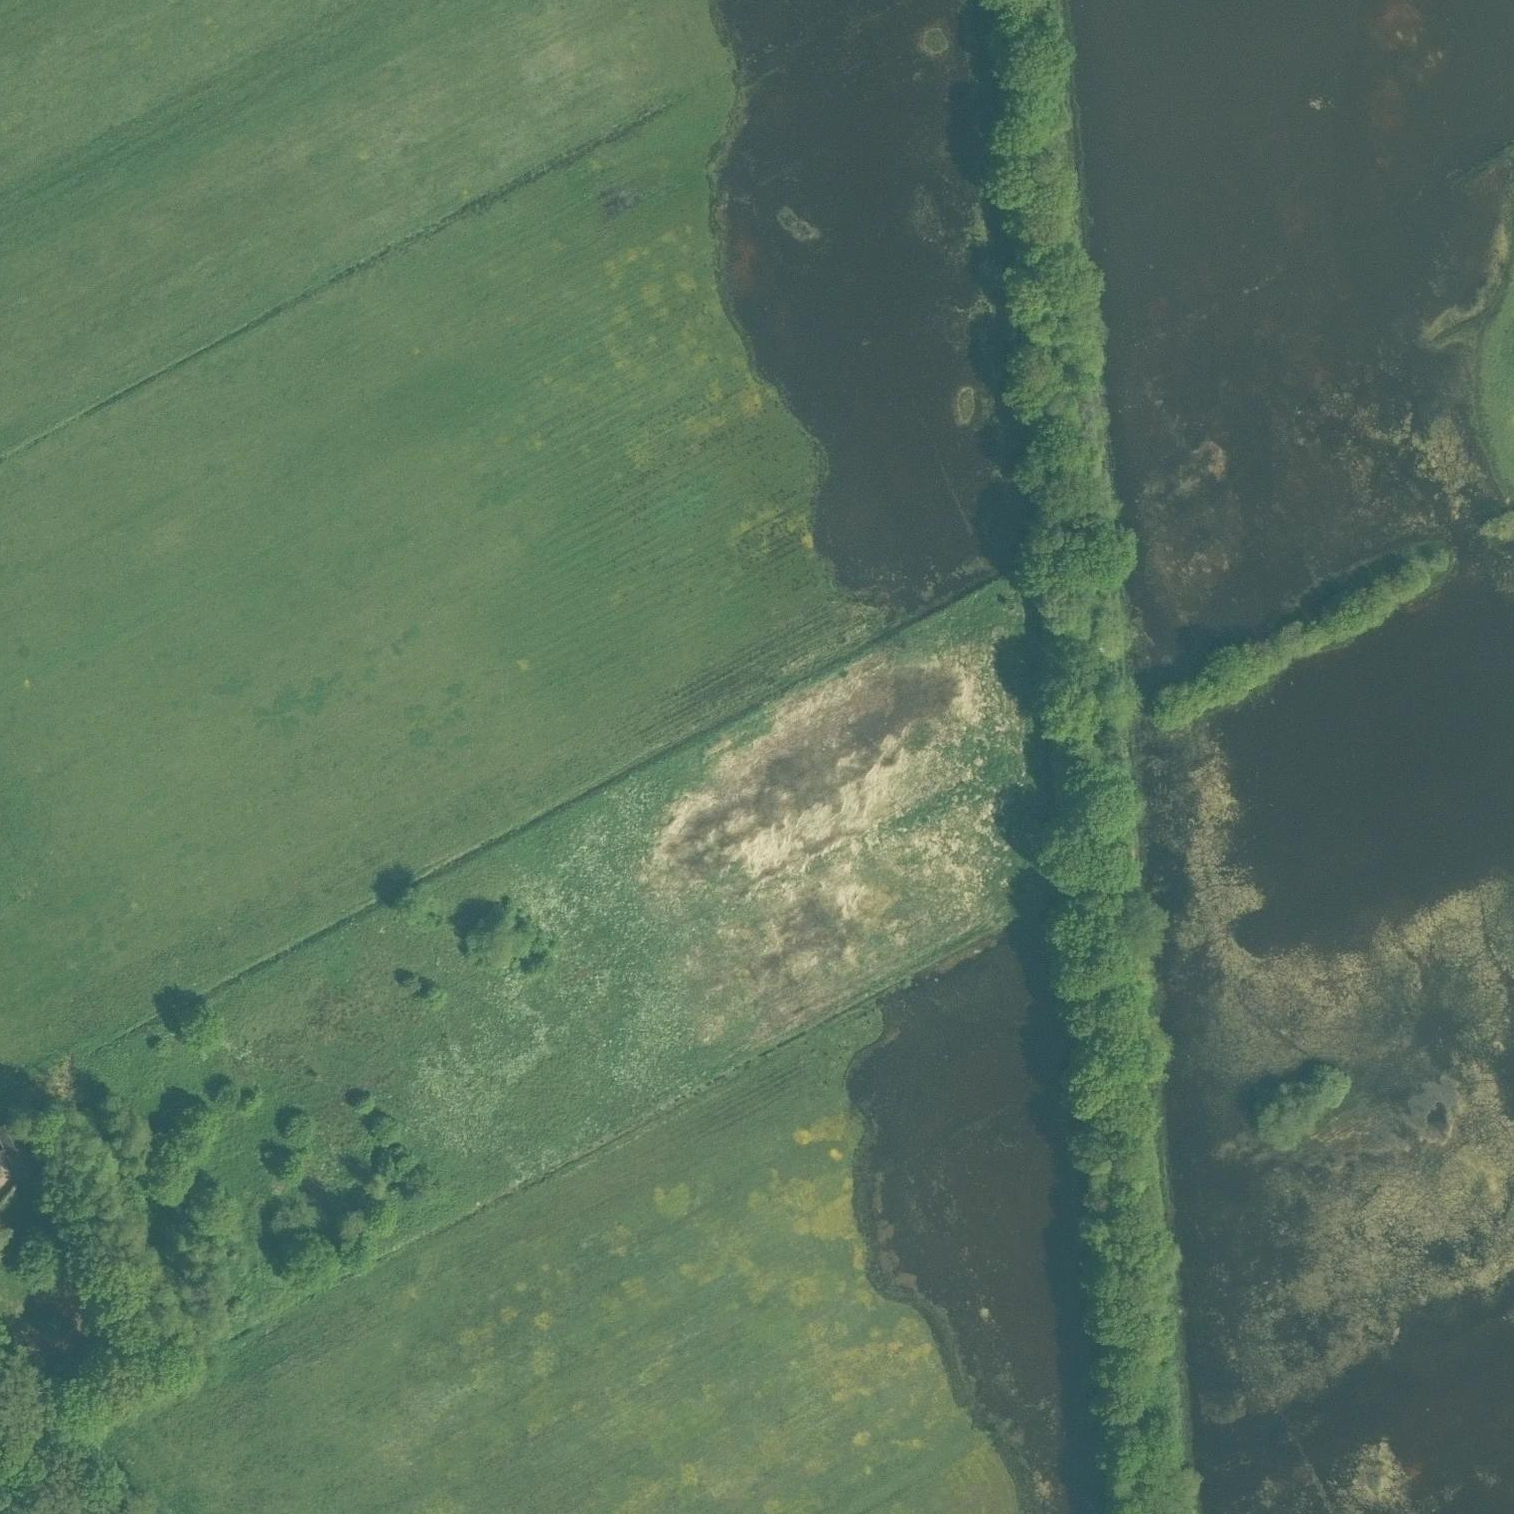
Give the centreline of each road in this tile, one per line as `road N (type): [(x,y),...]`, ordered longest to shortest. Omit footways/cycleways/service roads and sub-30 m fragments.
road 1 (tertiary): [(108,1513),(0,1397)]

